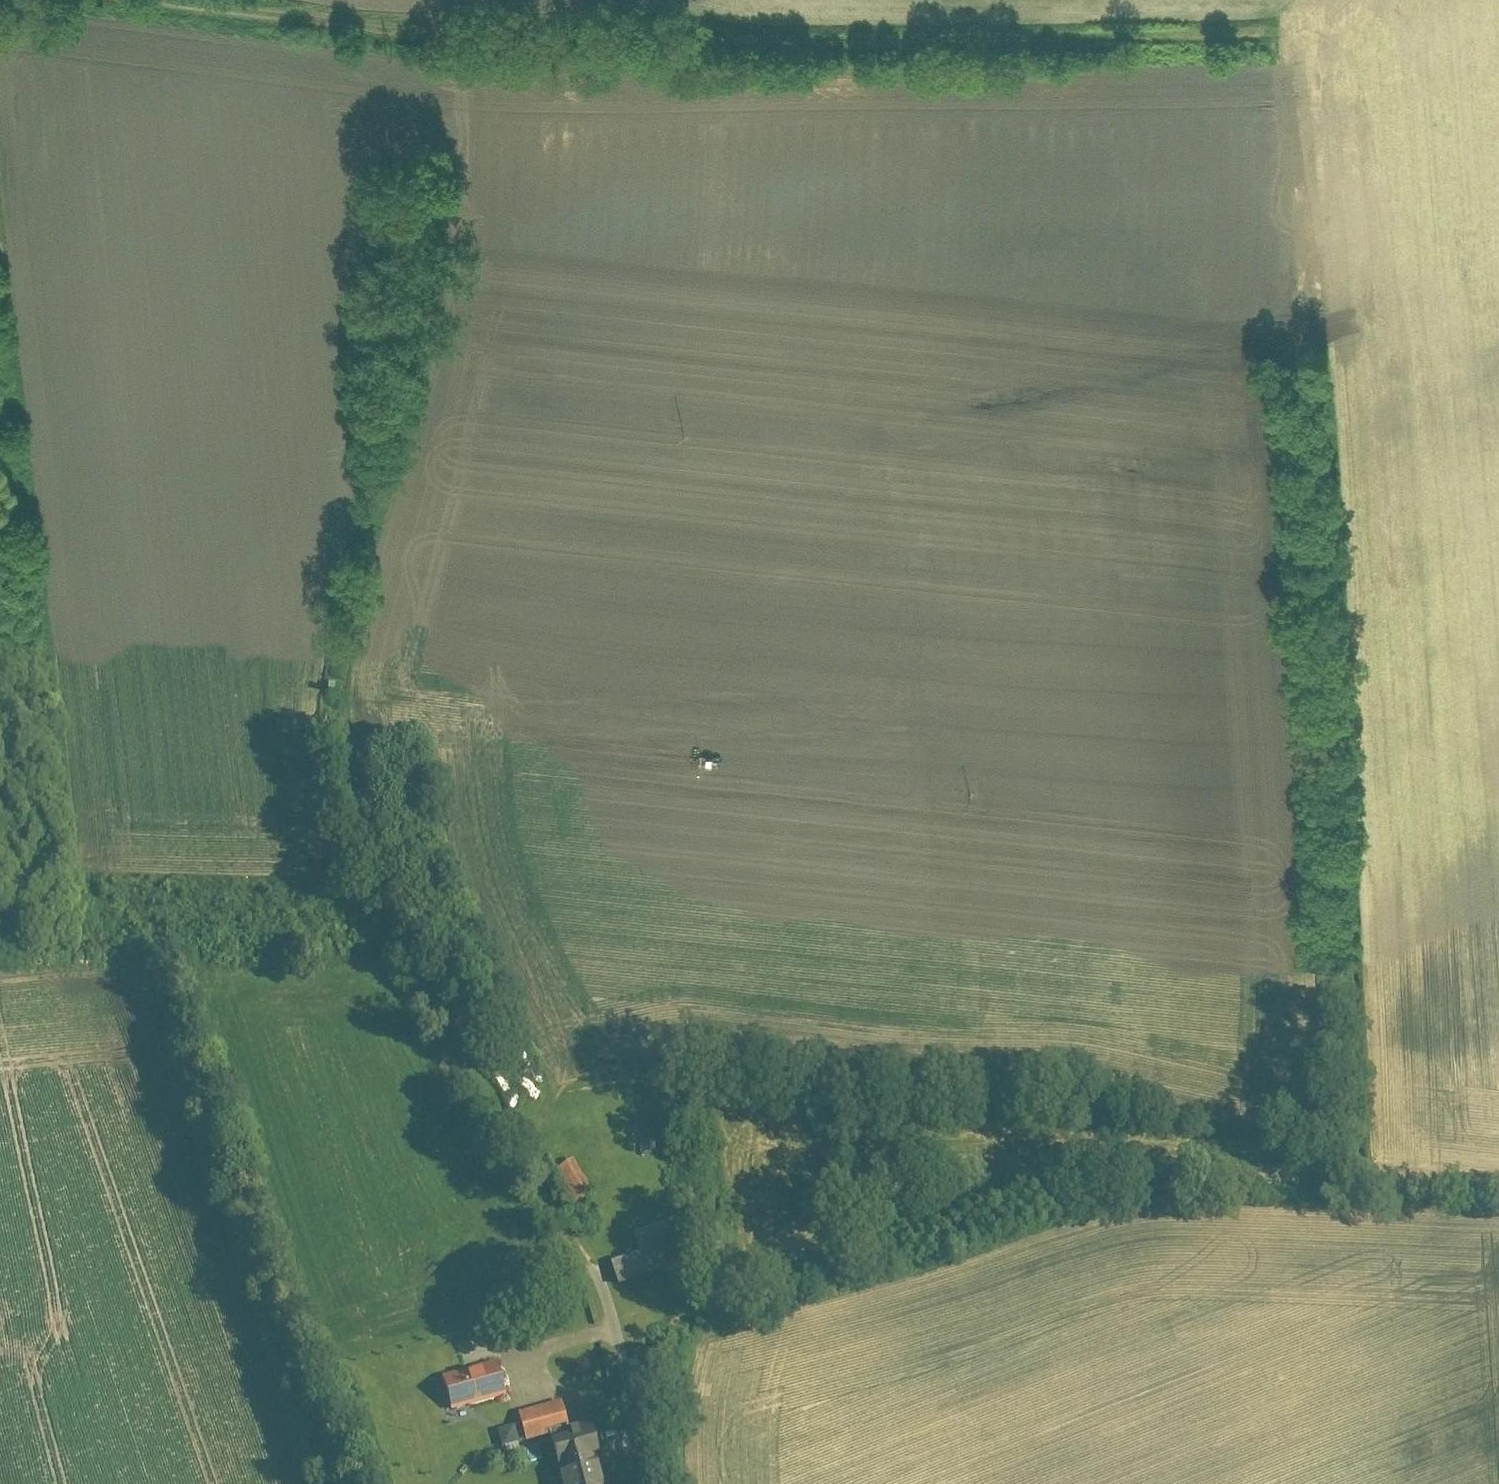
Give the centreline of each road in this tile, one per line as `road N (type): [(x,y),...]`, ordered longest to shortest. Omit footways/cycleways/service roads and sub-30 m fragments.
road 1 (track): [(148,0),(448,39),(1271,34)]

